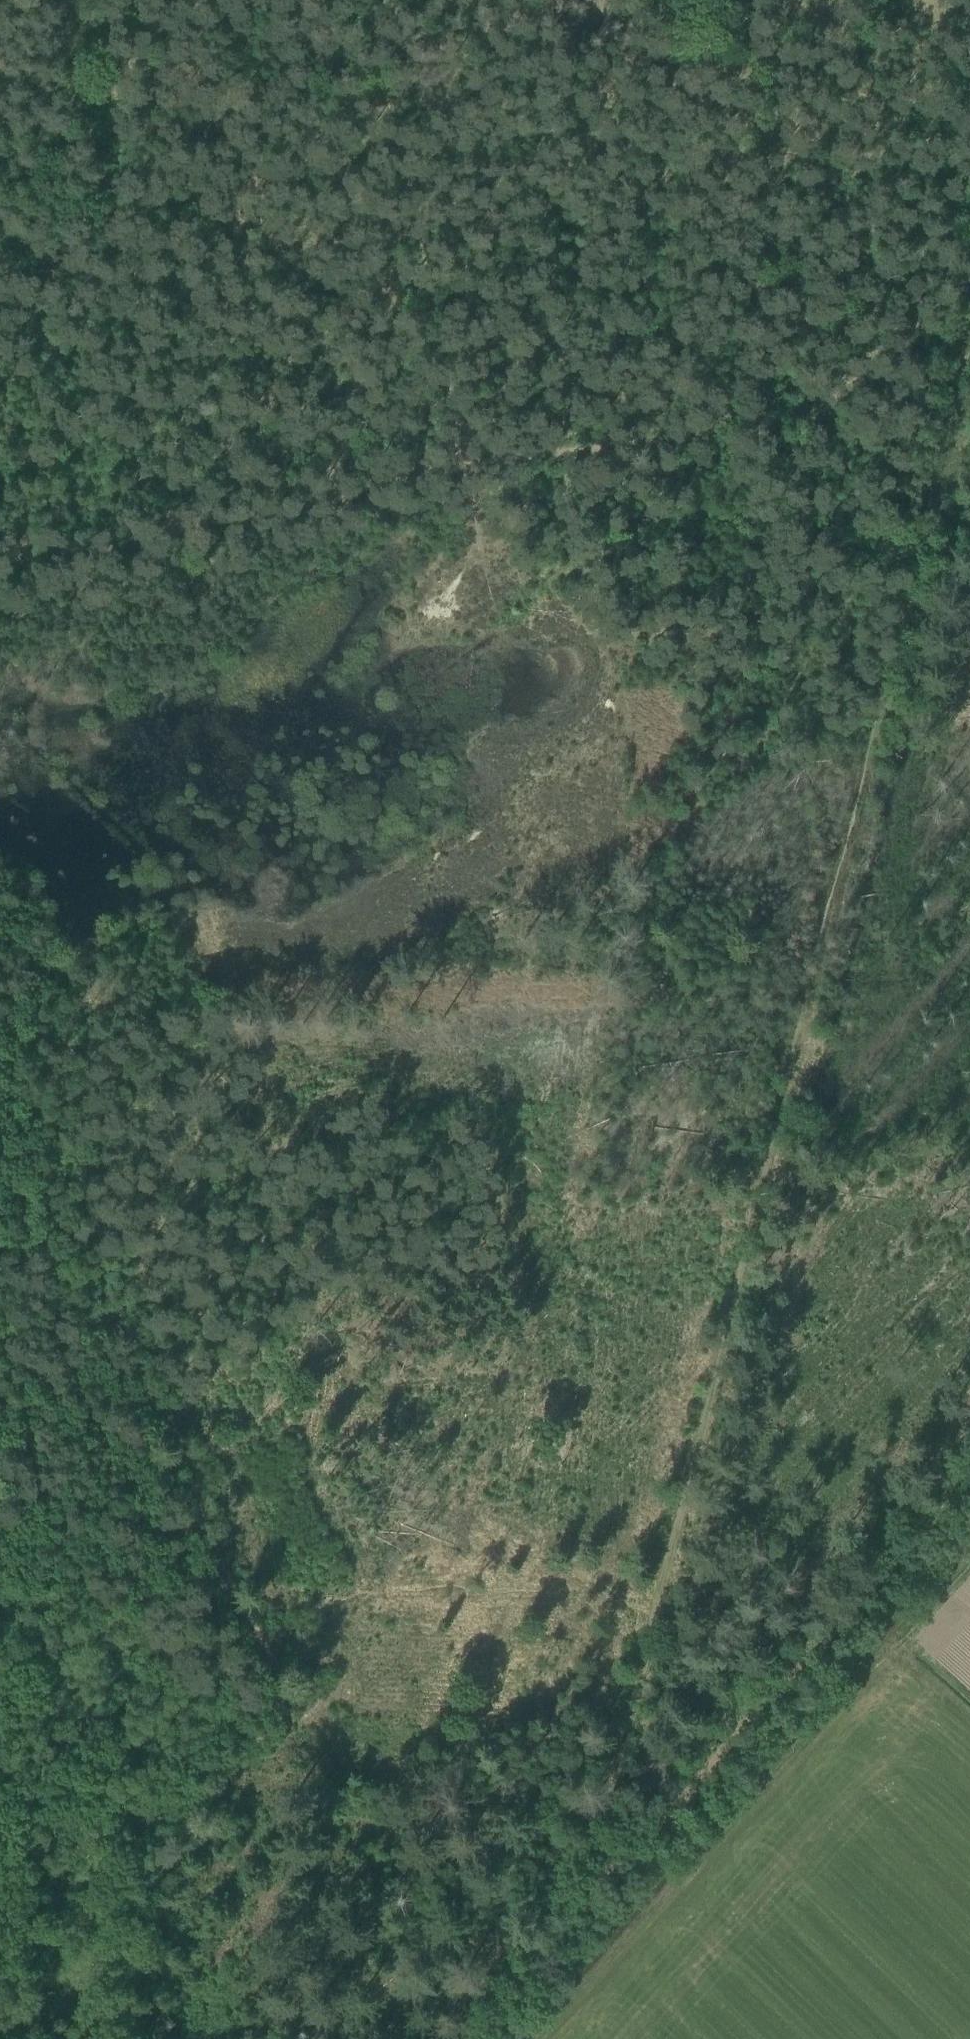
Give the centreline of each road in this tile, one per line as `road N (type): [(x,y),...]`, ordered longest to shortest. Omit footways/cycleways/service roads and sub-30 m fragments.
road 1 (track): [(969,324),(606,1861)]
road 2 (track): [(0,575),(806,421),(852,398),(969,272)]

